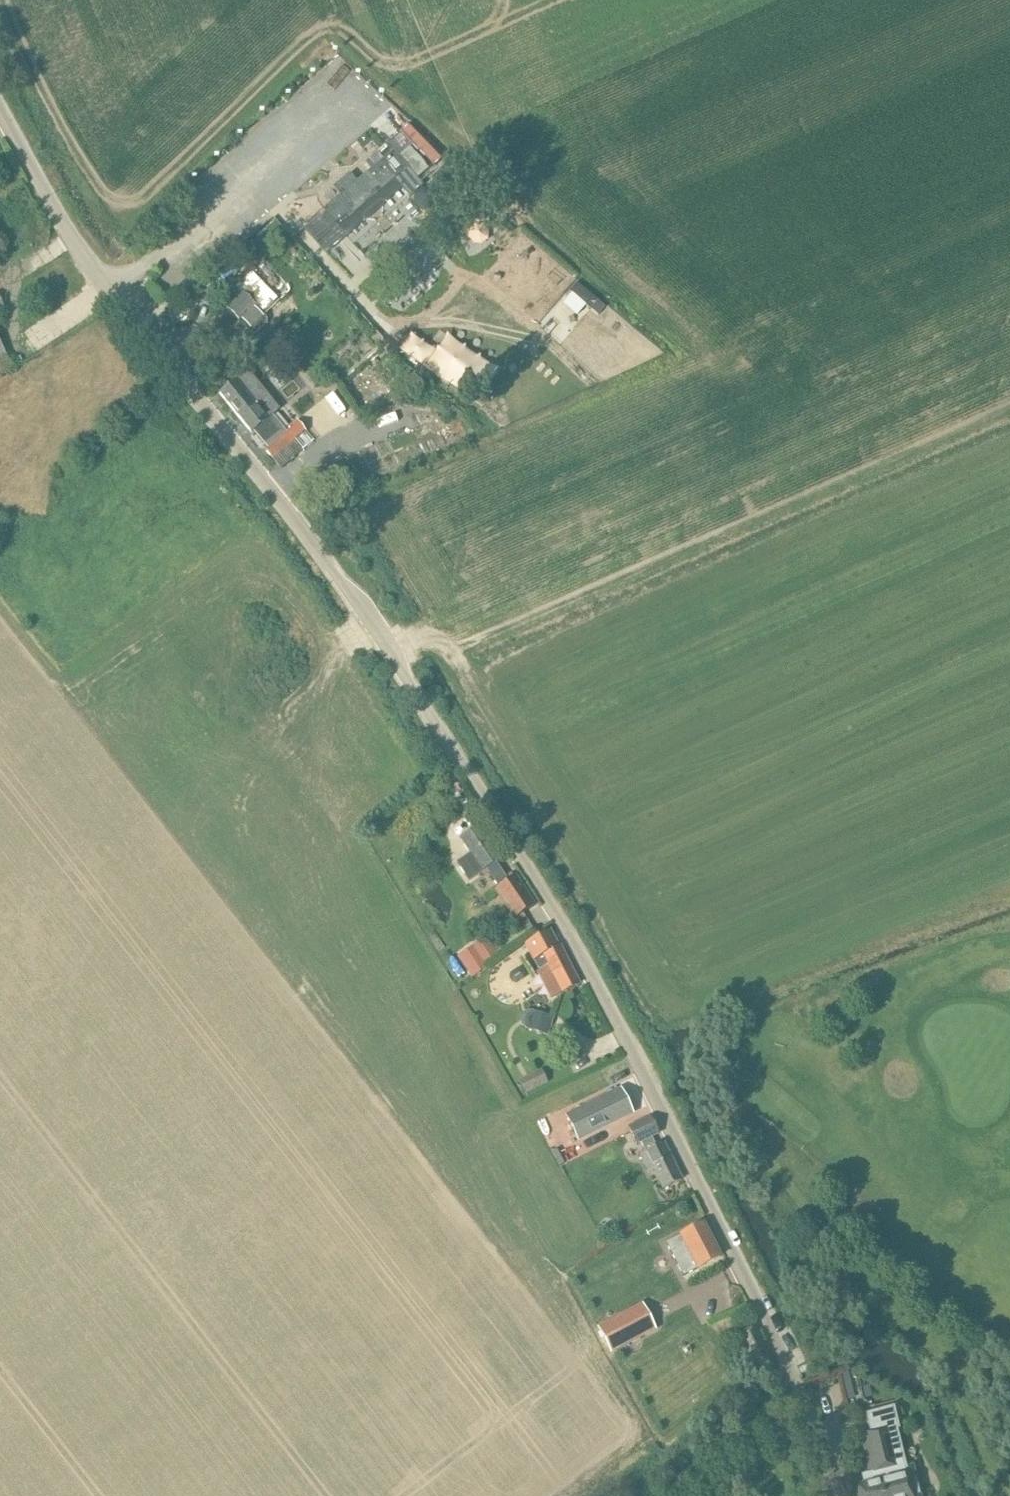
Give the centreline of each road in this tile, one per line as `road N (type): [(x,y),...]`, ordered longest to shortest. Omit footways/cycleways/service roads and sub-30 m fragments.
road 1 (unclassified): [(831,1495),(772,1314),(669,1104),(453,743),(99,278),(0,123)]

